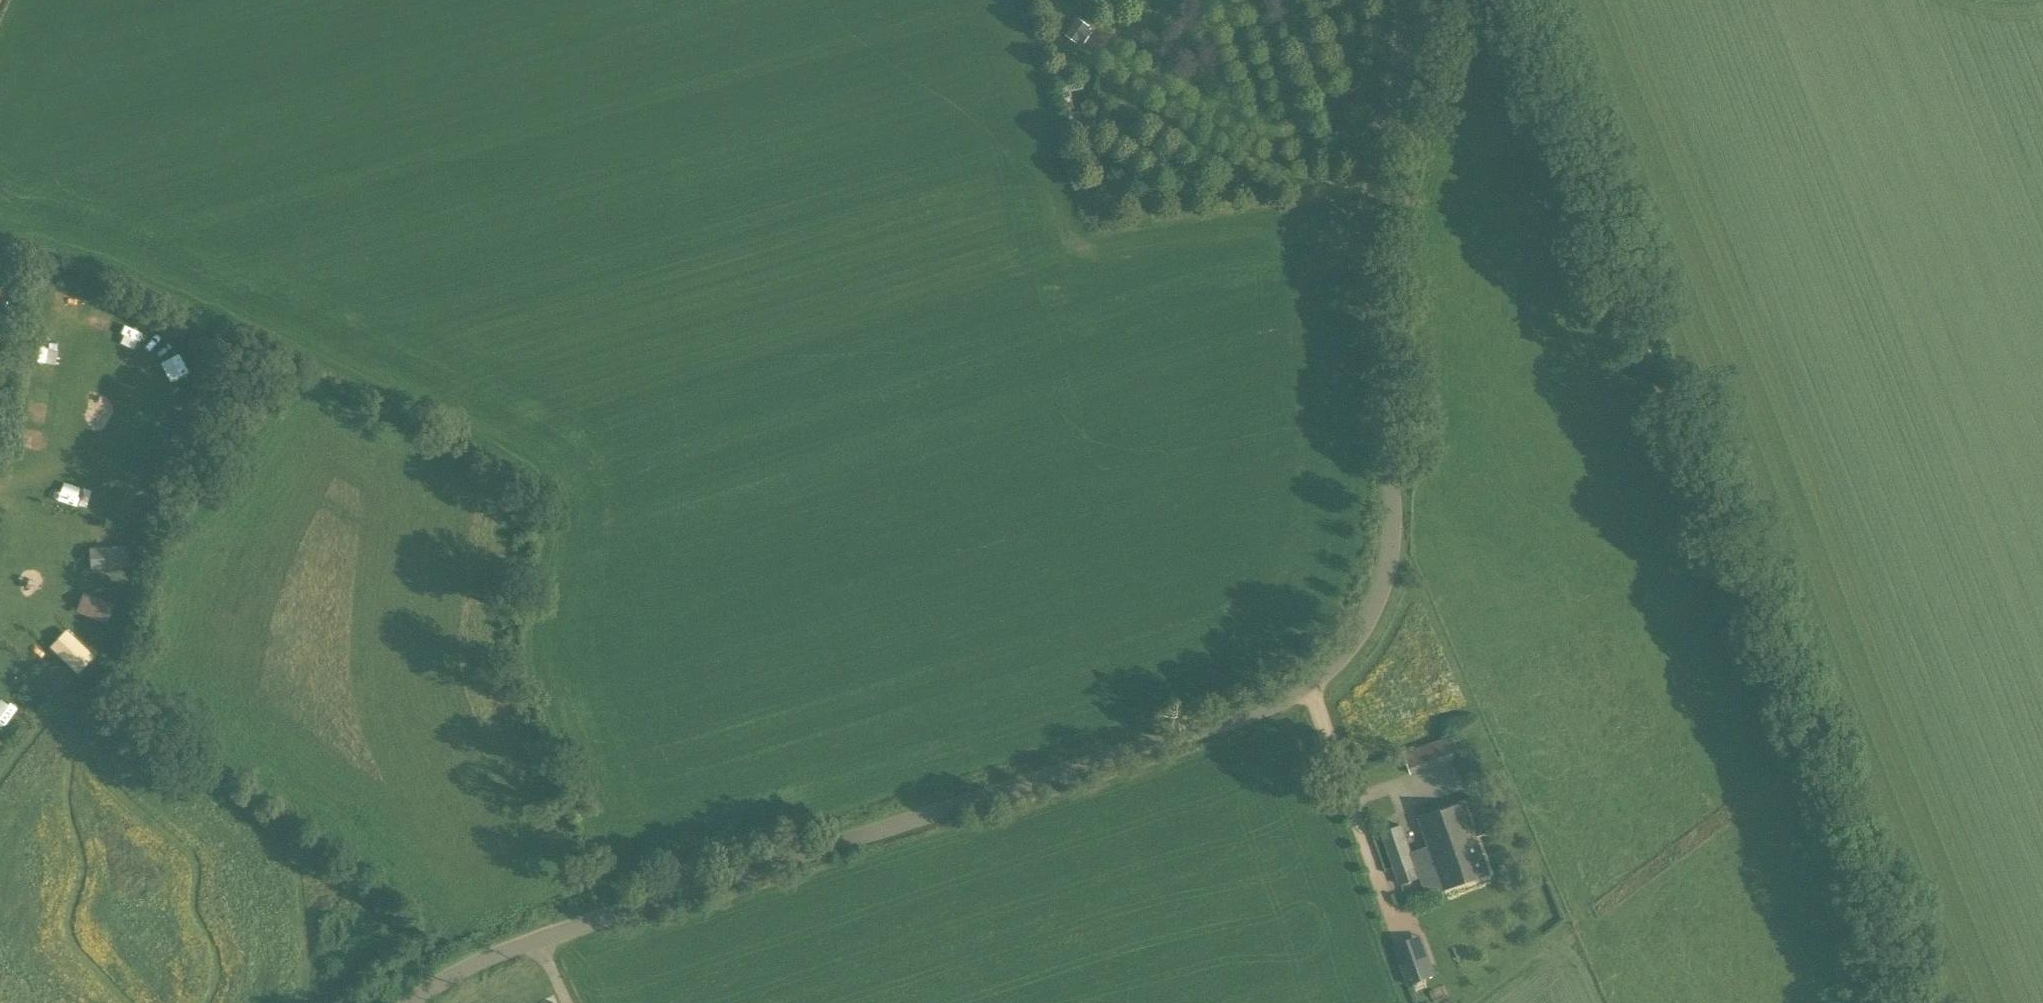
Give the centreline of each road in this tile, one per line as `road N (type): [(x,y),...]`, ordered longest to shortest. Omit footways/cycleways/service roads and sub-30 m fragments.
road 1 (tertiary): [(413,1002),(455,974),(542,938),(1311,686),(1365,618),(1389,532),(1365,235),(1400,57),(1400,0)]

